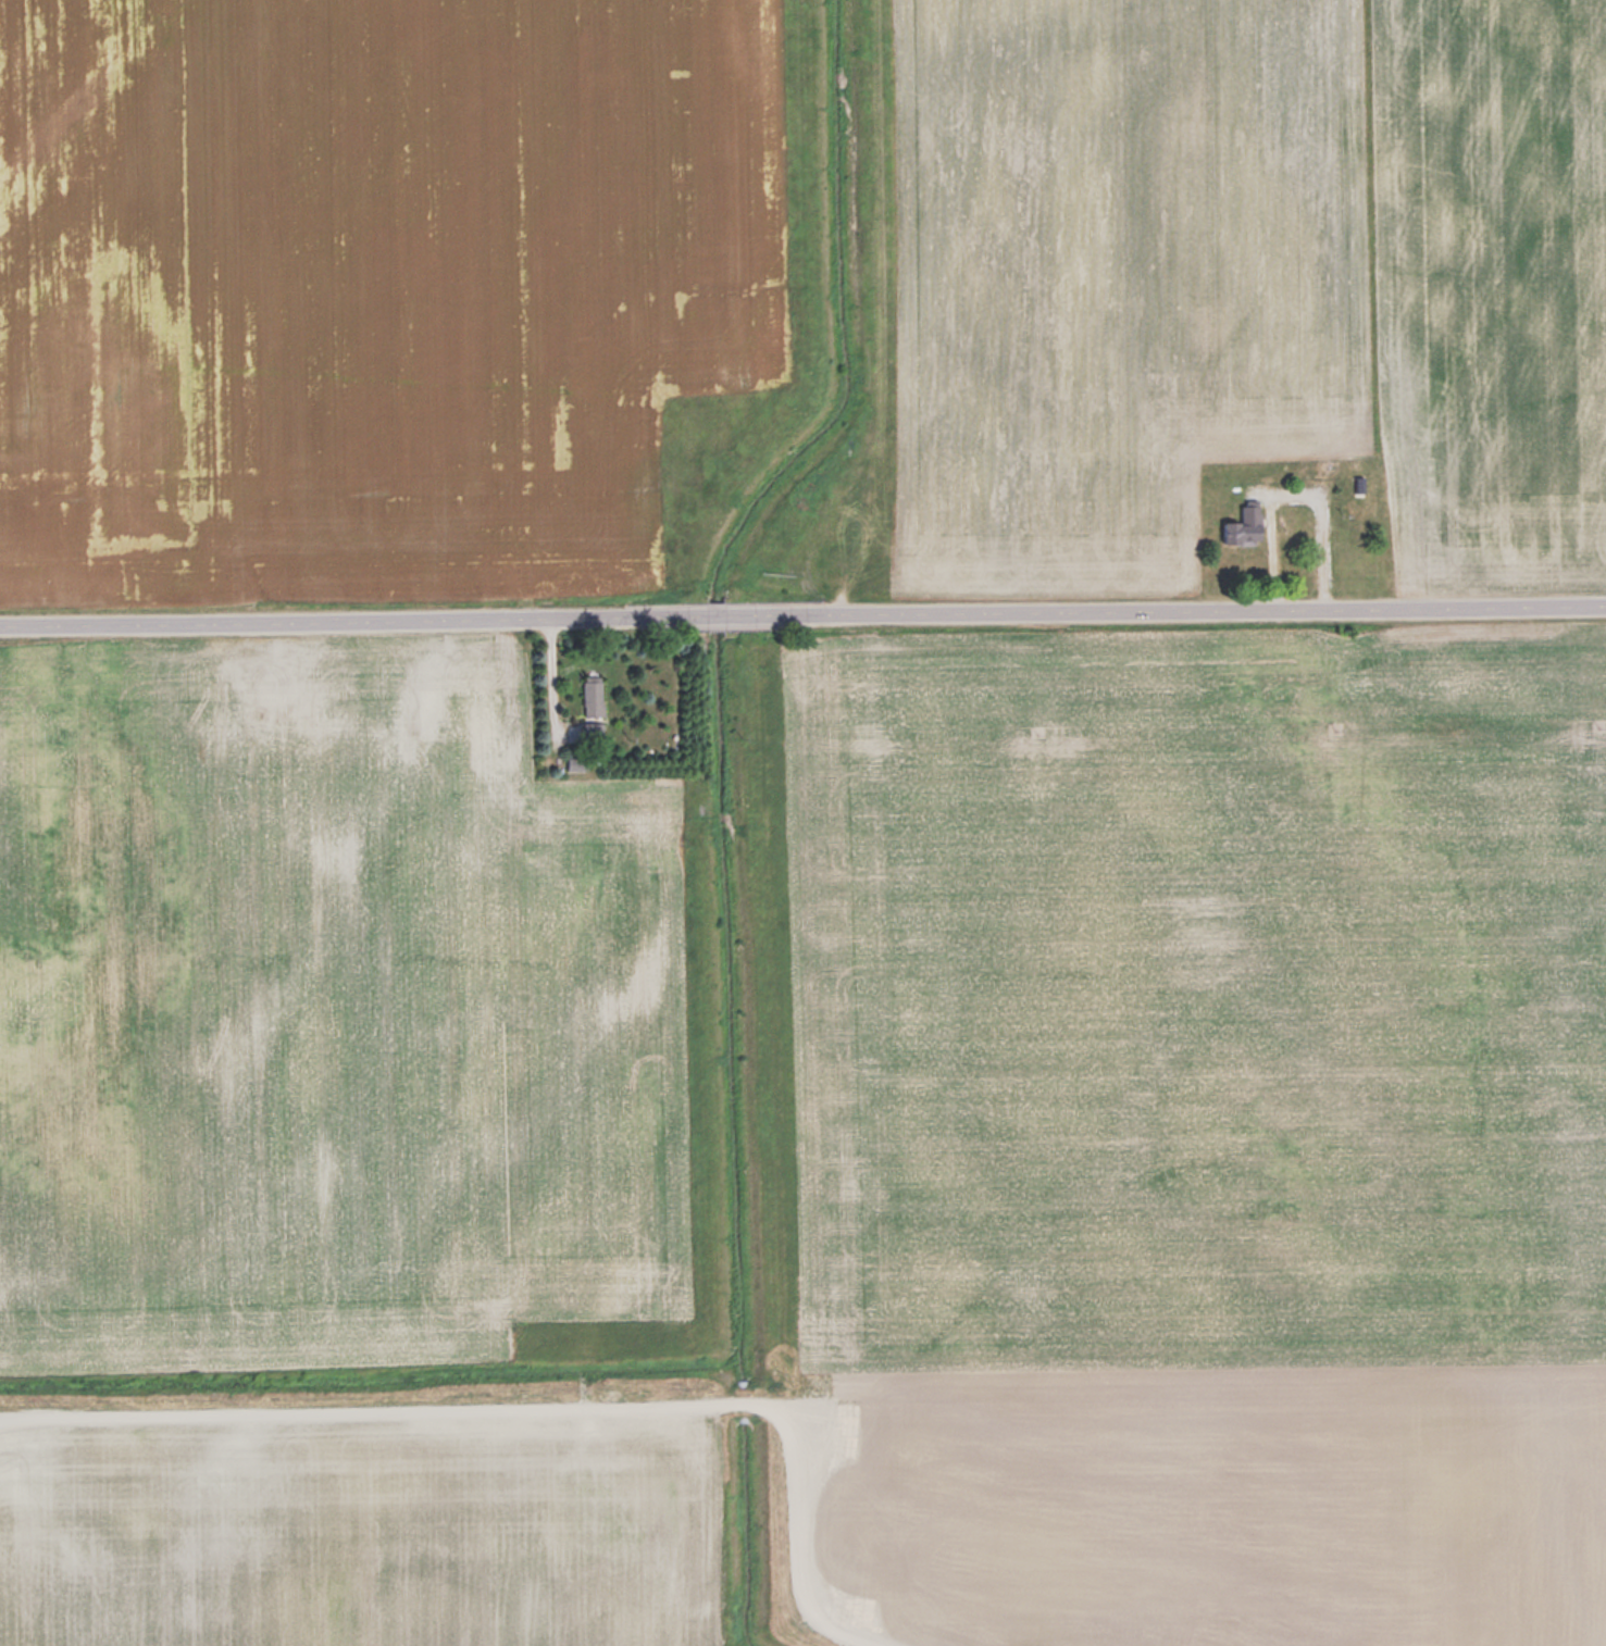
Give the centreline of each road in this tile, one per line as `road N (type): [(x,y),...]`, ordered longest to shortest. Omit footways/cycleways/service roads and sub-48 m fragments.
road 1 (tertiary): [(0,628),(1605,608)]

